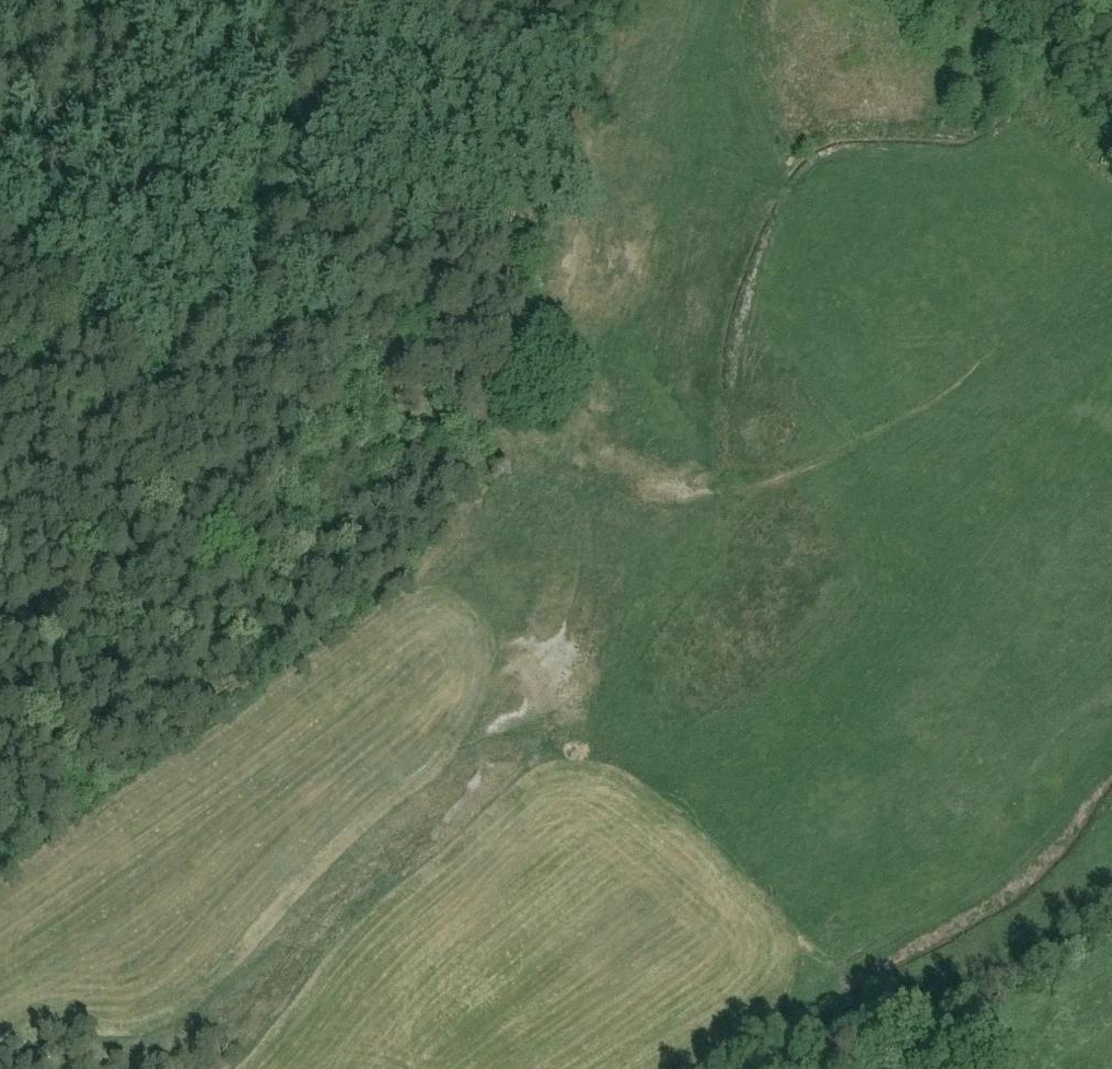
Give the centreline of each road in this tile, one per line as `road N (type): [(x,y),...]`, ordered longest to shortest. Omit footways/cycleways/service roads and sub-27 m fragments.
road 1 (track): [(0,203),(128,277),(365,272),(558,0)]

